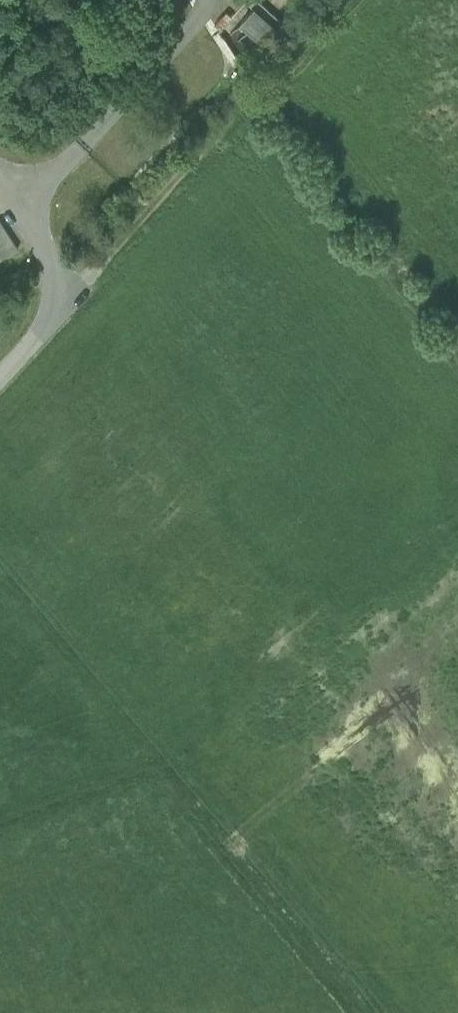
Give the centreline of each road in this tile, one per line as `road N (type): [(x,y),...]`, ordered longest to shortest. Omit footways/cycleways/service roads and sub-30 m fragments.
road 1 (track): [(386,1012),(0,558)]
road 2 (residential): [(0,378),(74,298),(22,207)]

